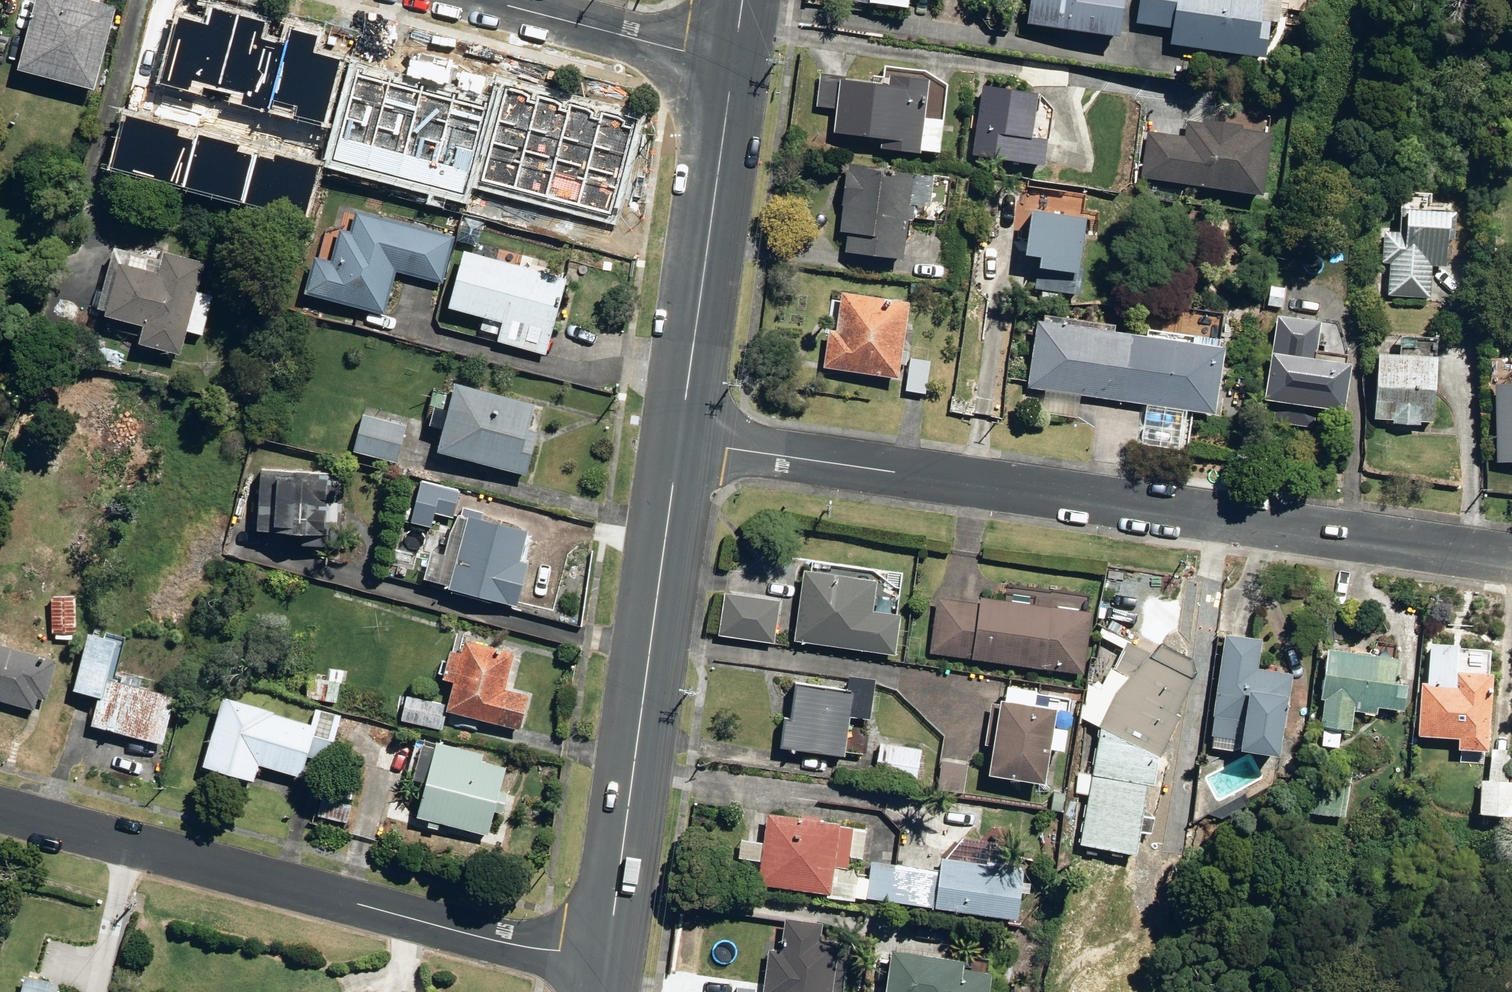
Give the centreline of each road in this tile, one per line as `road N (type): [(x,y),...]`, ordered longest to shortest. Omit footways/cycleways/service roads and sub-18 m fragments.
road 1 (residential): [(682,445),(1511,560)]
road 2 (residential): [(0,811),(501,944),(607,959)]
road 3 (secondary): [(682,445),(607,959)]
road 4 (secondary): [(735,61),(682,445)]
road 5 (residential): [(492,0),(735,61)]

